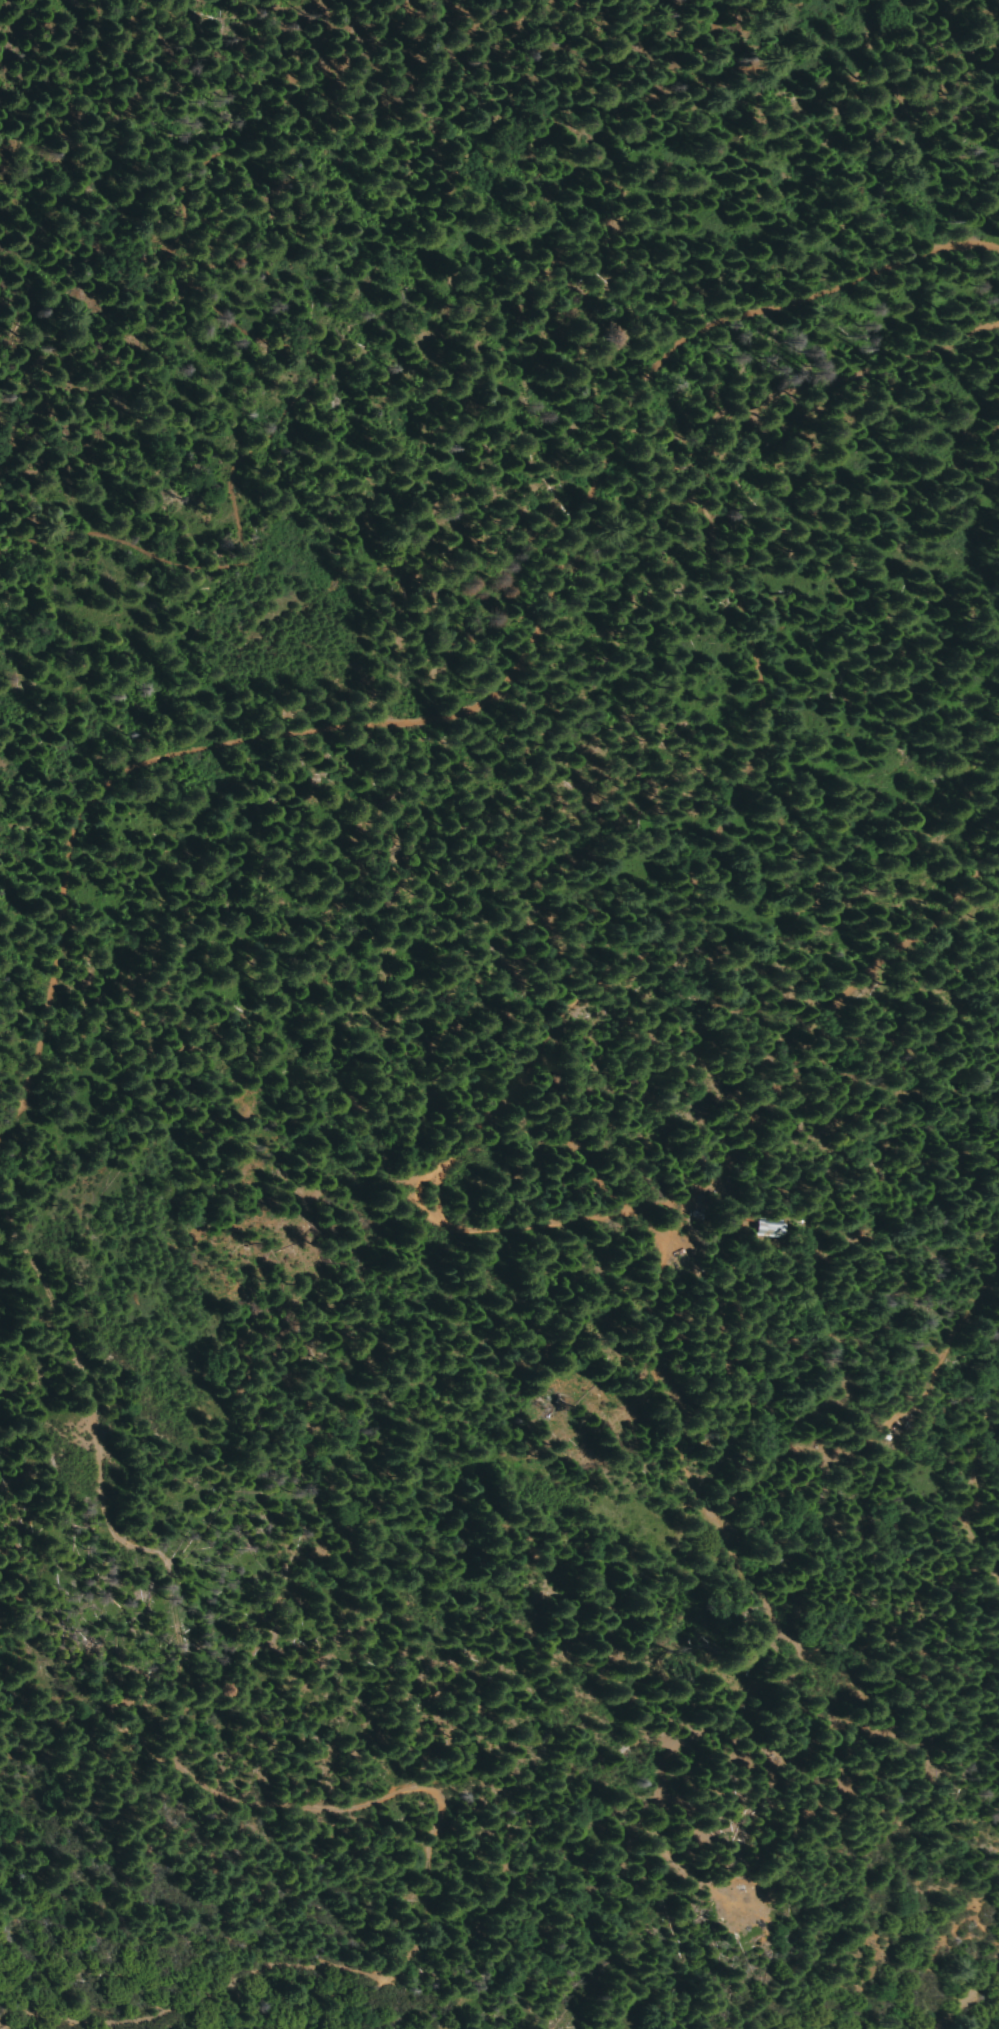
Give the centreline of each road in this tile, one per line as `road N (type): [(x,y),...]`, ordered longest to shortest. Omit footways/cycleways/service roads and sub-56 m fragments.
road 1 (track): [(998,252),(844,289),(730,333),(659,431),(572,617),(480,726),(247,737),(181,759),(122,819),(40,1102),(0,1125)]

